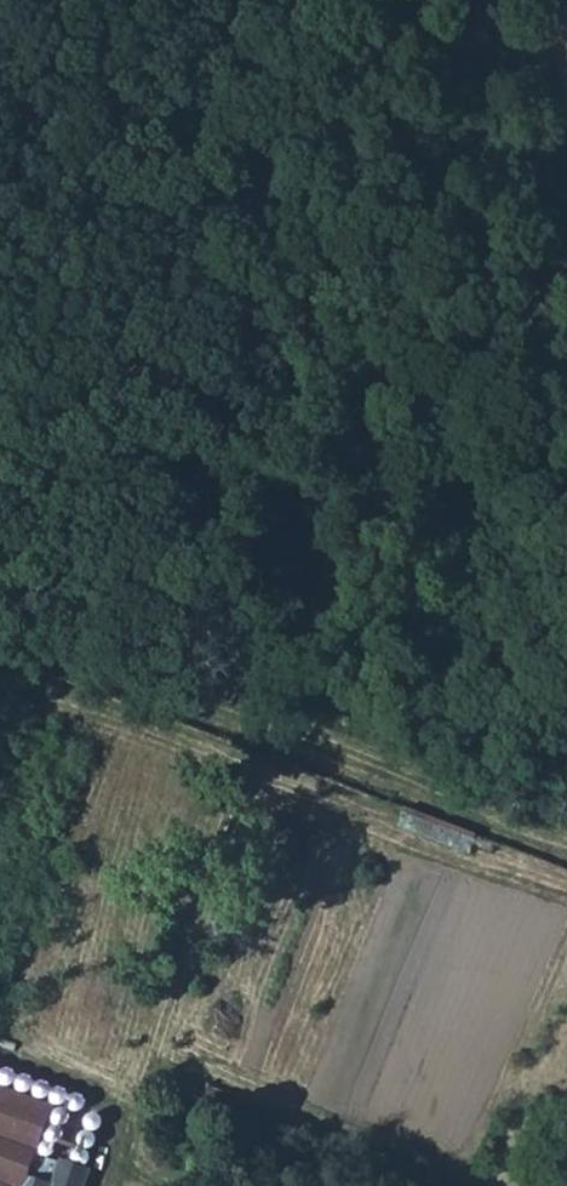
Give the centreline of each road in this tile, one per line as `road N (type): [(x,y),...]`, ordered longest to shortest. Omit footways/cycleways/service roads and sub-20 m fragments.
road 1 (residential): [(427,0),(334,76),(200,250),(0,580)]
road 2 (track): [(493,39),(299,735)]
road 3 (track): [(299,735),(0,628)]
road 4 (track): [(299,735),(566,847)]

